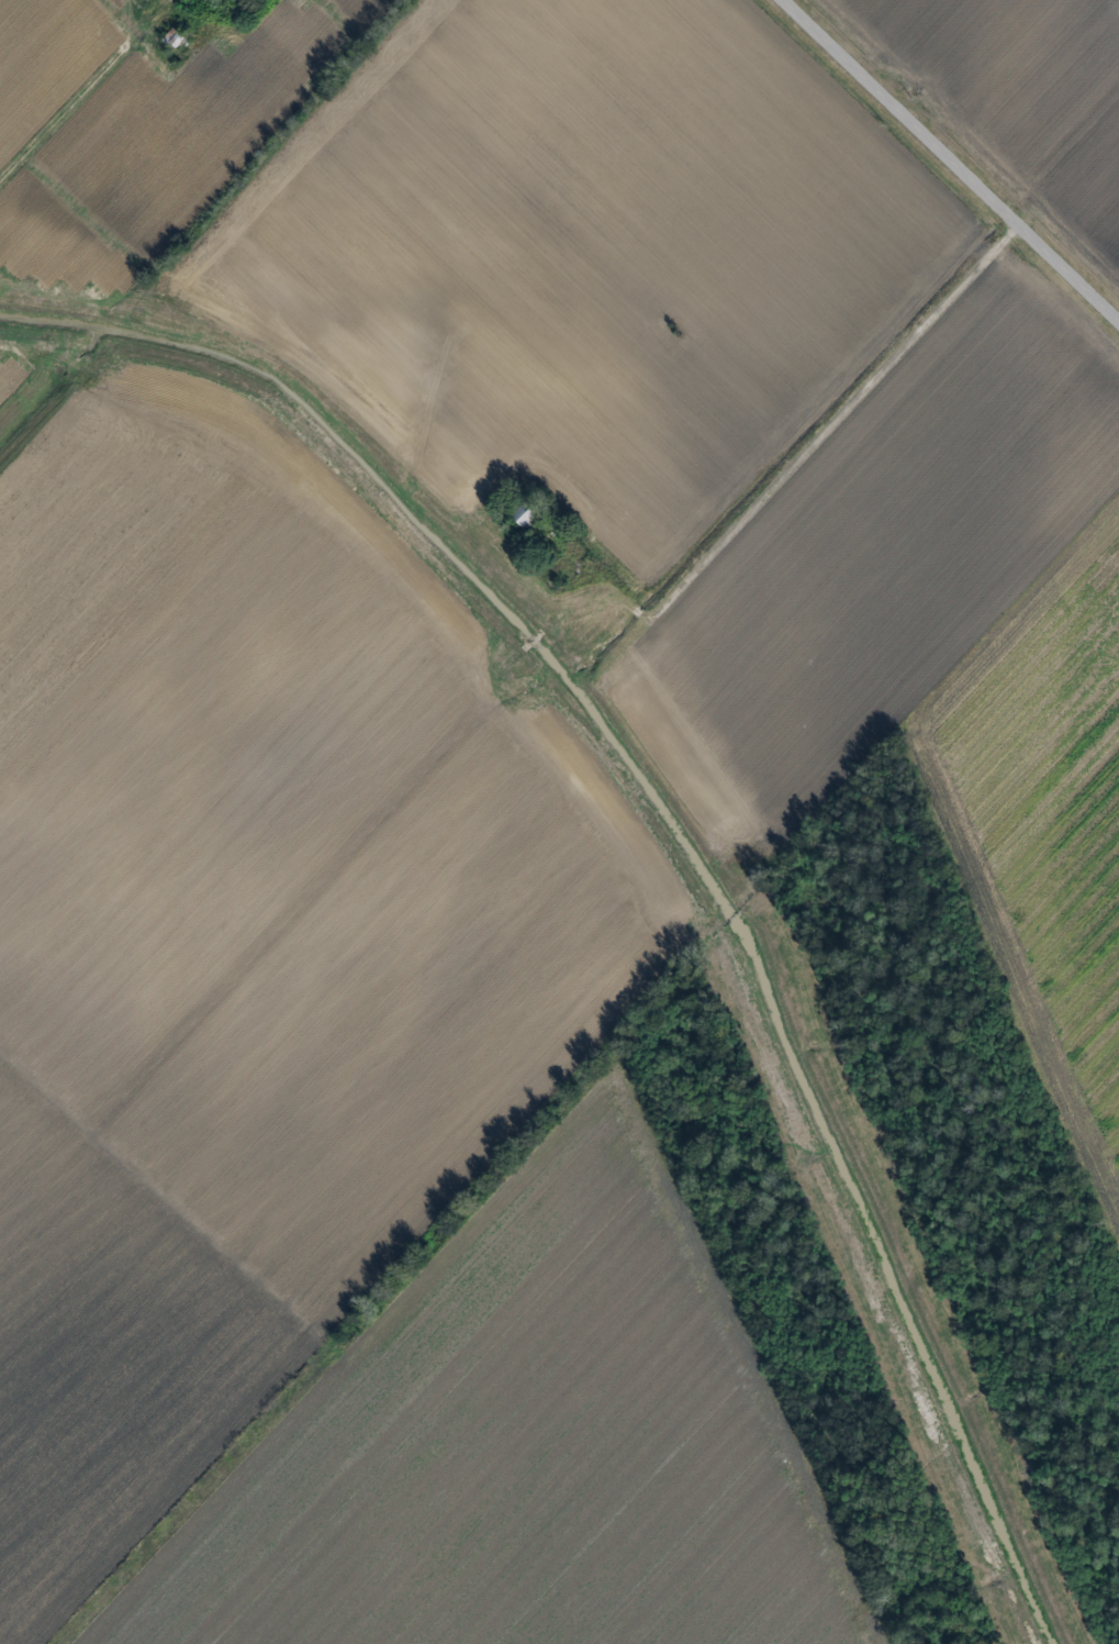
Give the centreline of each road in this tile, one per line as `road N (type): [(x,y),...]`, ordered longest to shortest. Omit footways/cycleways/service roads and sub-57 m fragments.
road 1 (residential): [(1118,486),(799,823)]
road 2 (residential): [(1118,316),(790,0)]

